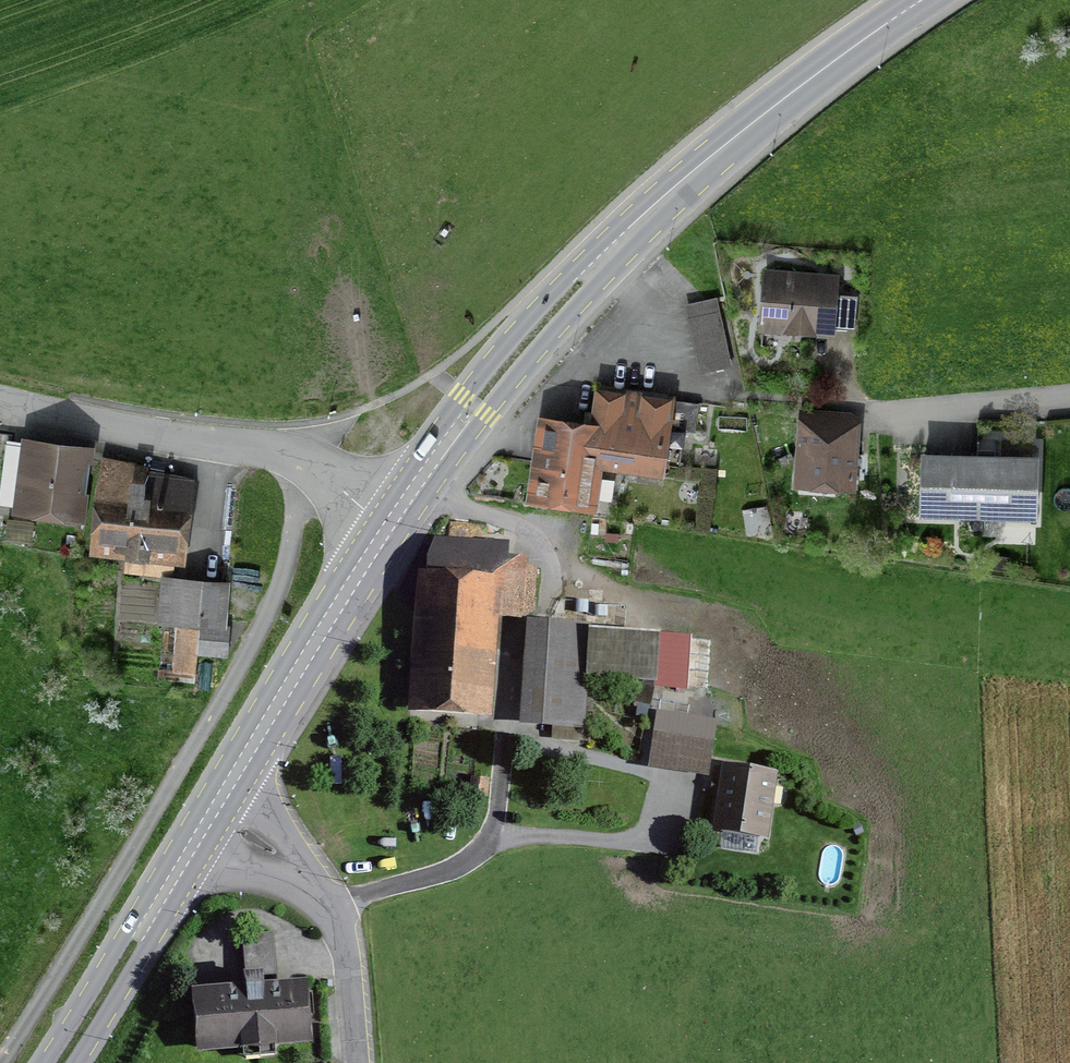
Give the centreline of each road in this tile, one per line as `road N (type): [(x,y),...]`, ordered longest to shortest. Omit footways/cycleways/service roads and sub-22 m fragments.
road 1 (secondary): [(389,524),(474,404),(620,240),(721,149),(922,0)]
road 2 (unclassified): [(306,466),(290,553),(256,640),(0,1047)]
road 3 (secondary): [(212,814),(389,524)]
road 4 (residential): [(306,466),(0,402)]
road 5 (unclassified): [(212,814),(298,867),(333,905),(350,967),(359,1062)]
road 6 (secondary): [(56,1062),(212,814)]
road 7 (residential): [(836,349),(854,409),(1069,391)]

